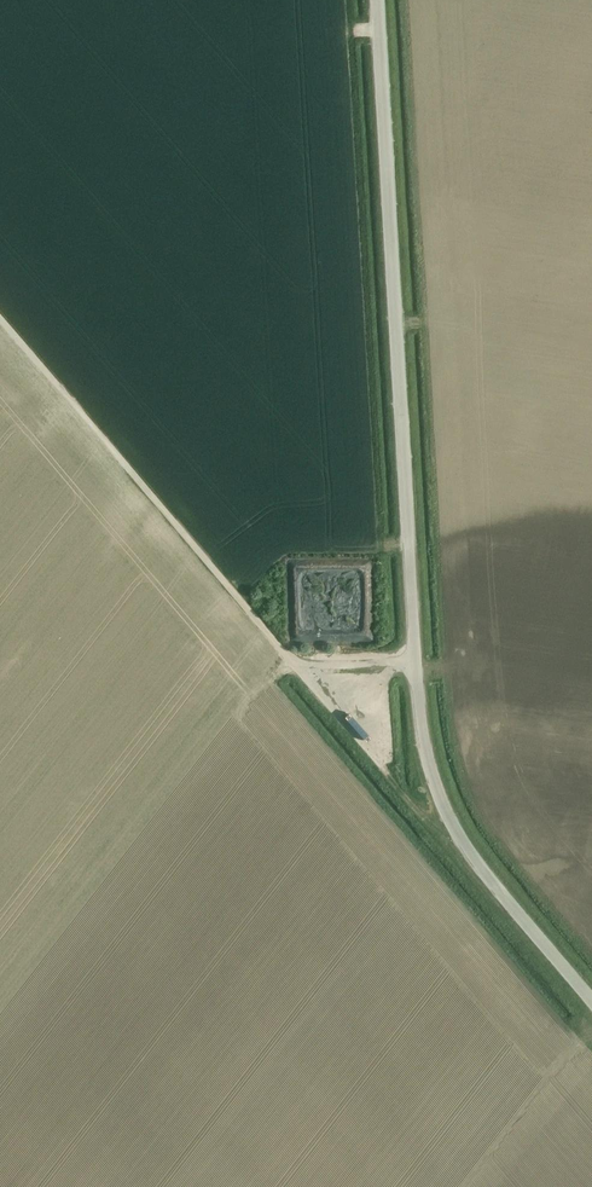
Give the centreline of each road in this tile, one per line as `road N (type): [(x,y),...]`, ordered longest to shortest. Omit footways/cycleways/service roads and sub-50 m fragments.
road 1 (unclassified): [(416,666),(377,0)]
road 2 (unclassified): [(416,666),(298,670),(0,319)]
road 3 (unclassified): [(591,1000),(474,861),(442,804),(416,666)]

